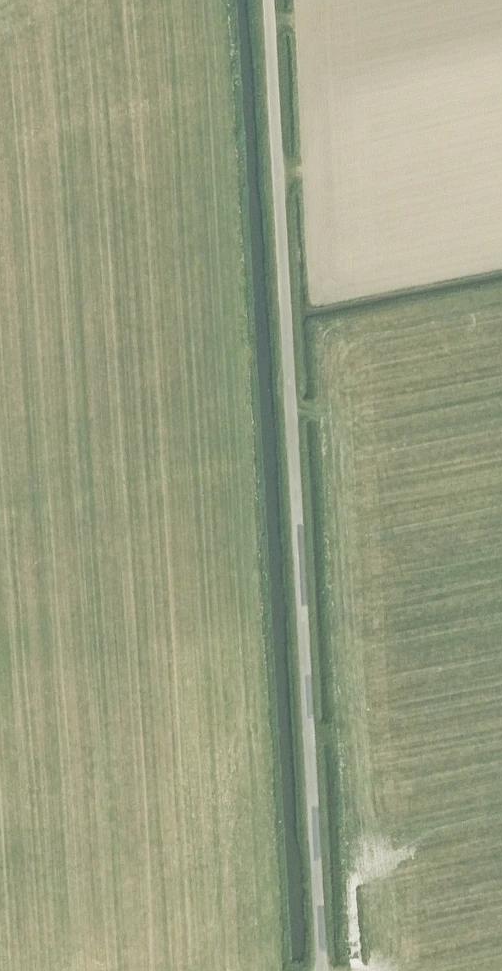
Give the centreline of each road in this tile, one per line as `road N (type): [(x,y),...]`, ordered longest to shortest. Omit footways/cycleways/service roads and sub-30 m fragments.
road 1 (unclassified): [(321,970),(267,0)]

